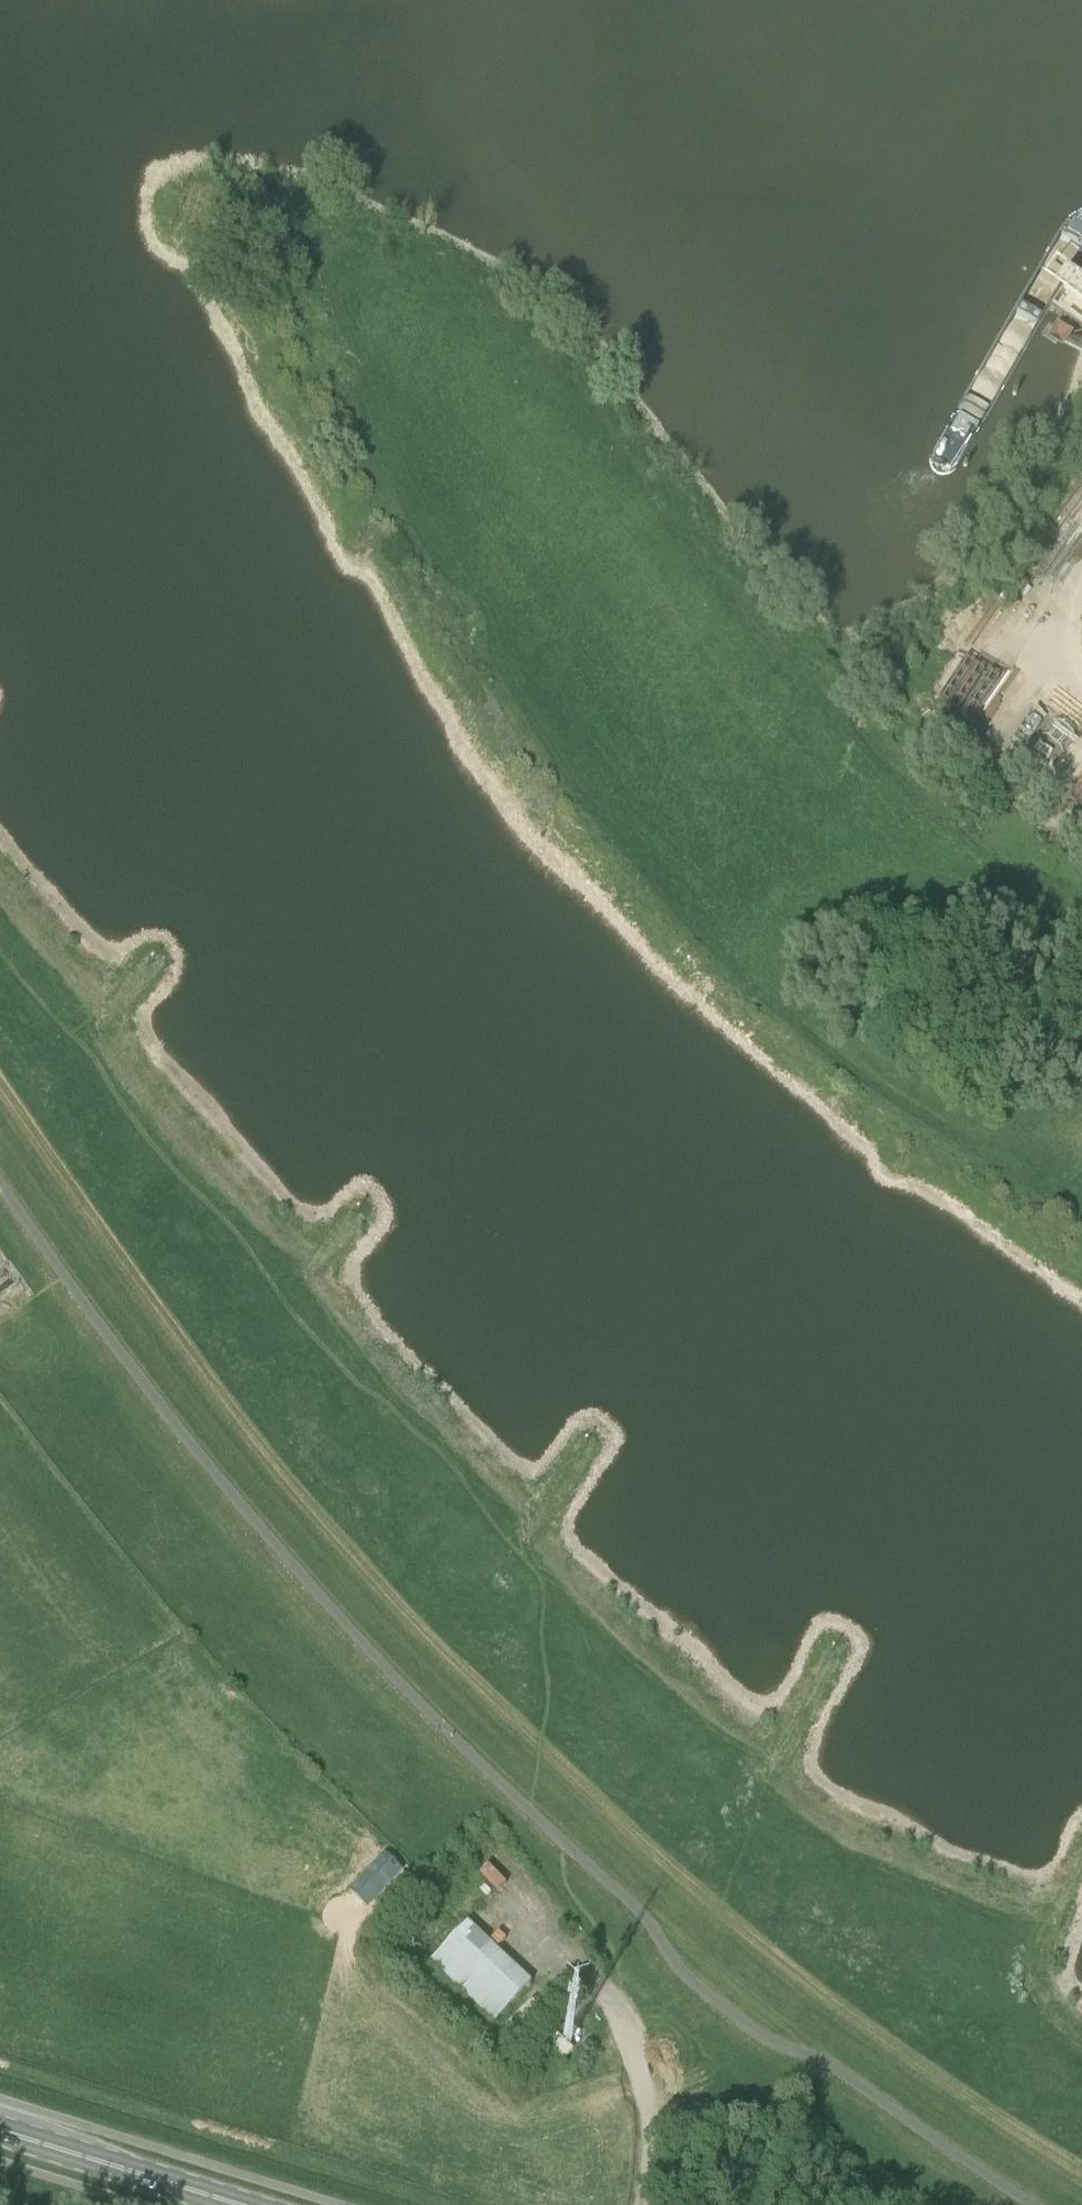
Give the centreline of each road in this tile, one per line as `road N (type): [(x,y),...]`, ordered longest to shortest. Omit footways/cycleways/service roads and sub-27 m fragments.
road 1 (primary): [(0,2126),(257,2204)]
road 2 (track): [(622,2027),(641,2093),(647,2169),(639,2204)]
road 3 (track): [(508,1900),(601,1990),(622,2027)]

